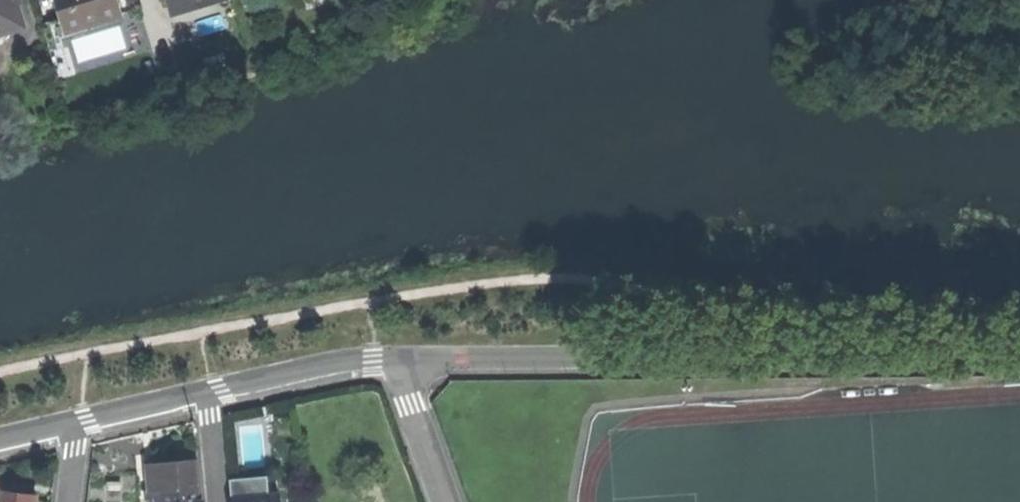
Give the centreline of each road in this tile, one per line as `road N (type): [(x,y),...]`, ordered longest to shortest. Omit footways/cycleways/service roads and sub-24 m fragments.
road 1 (residential): [(205,391),(347,362),(394,360),(445,501)]
road 2 (residential): [(75,422),(205,391)]

